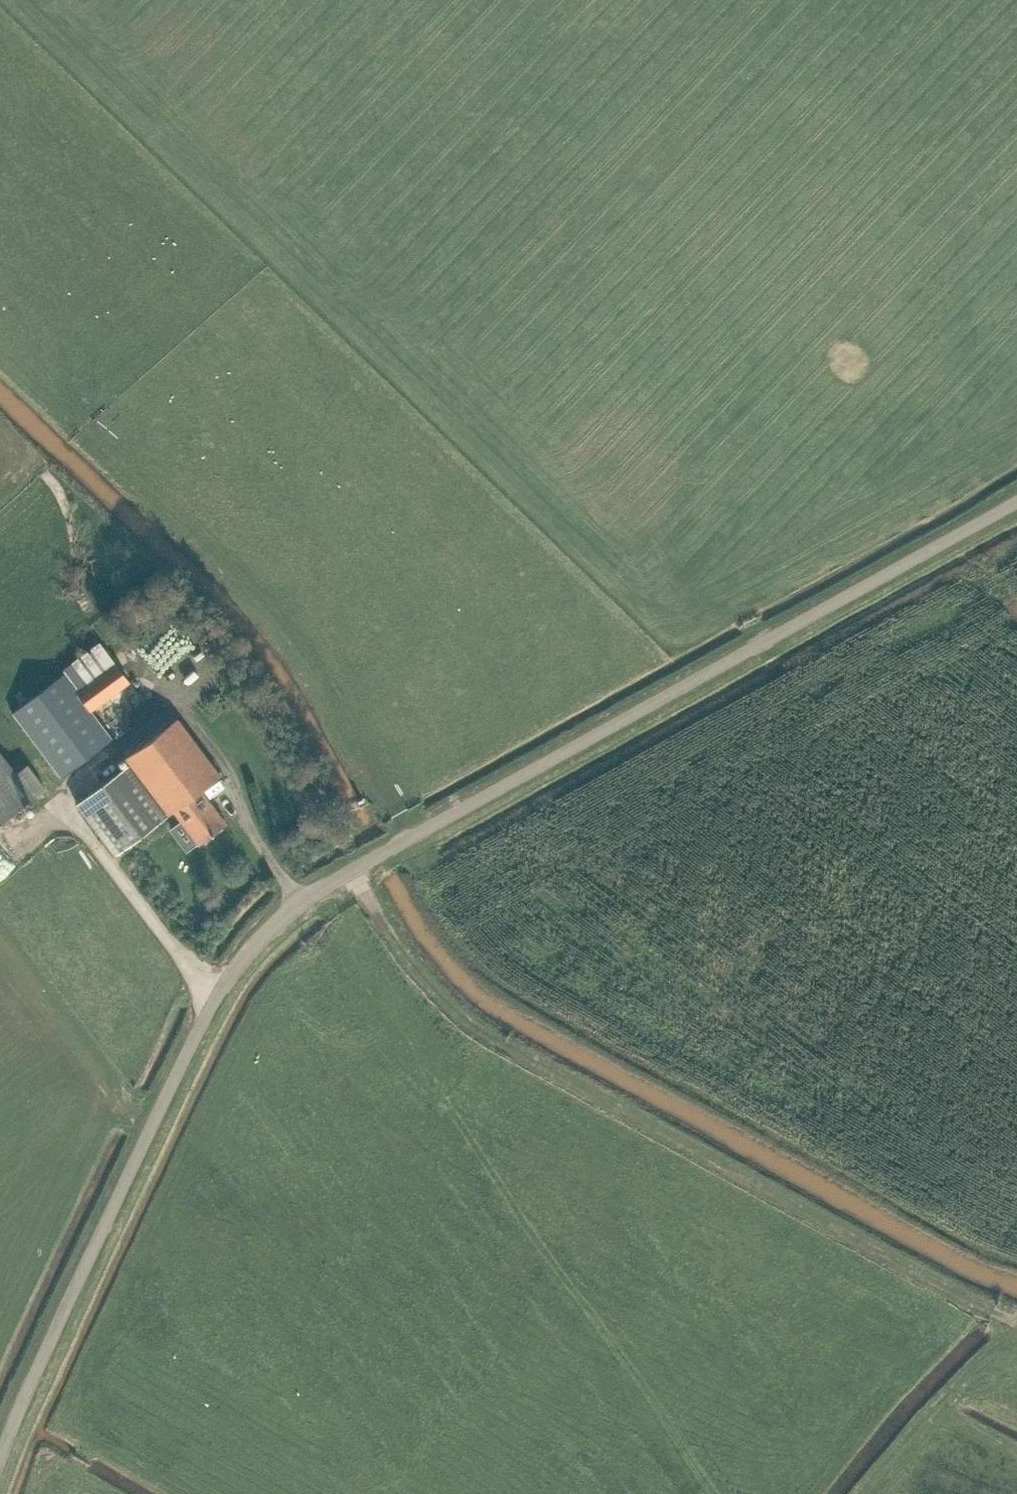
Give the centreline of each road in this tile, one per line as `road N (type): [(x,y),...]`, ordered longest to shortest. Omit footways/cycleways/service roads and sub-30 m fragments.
road 1 (unclassified): [(0,1467),(37,1368),(222,988),(294,905),(1016,504)]

